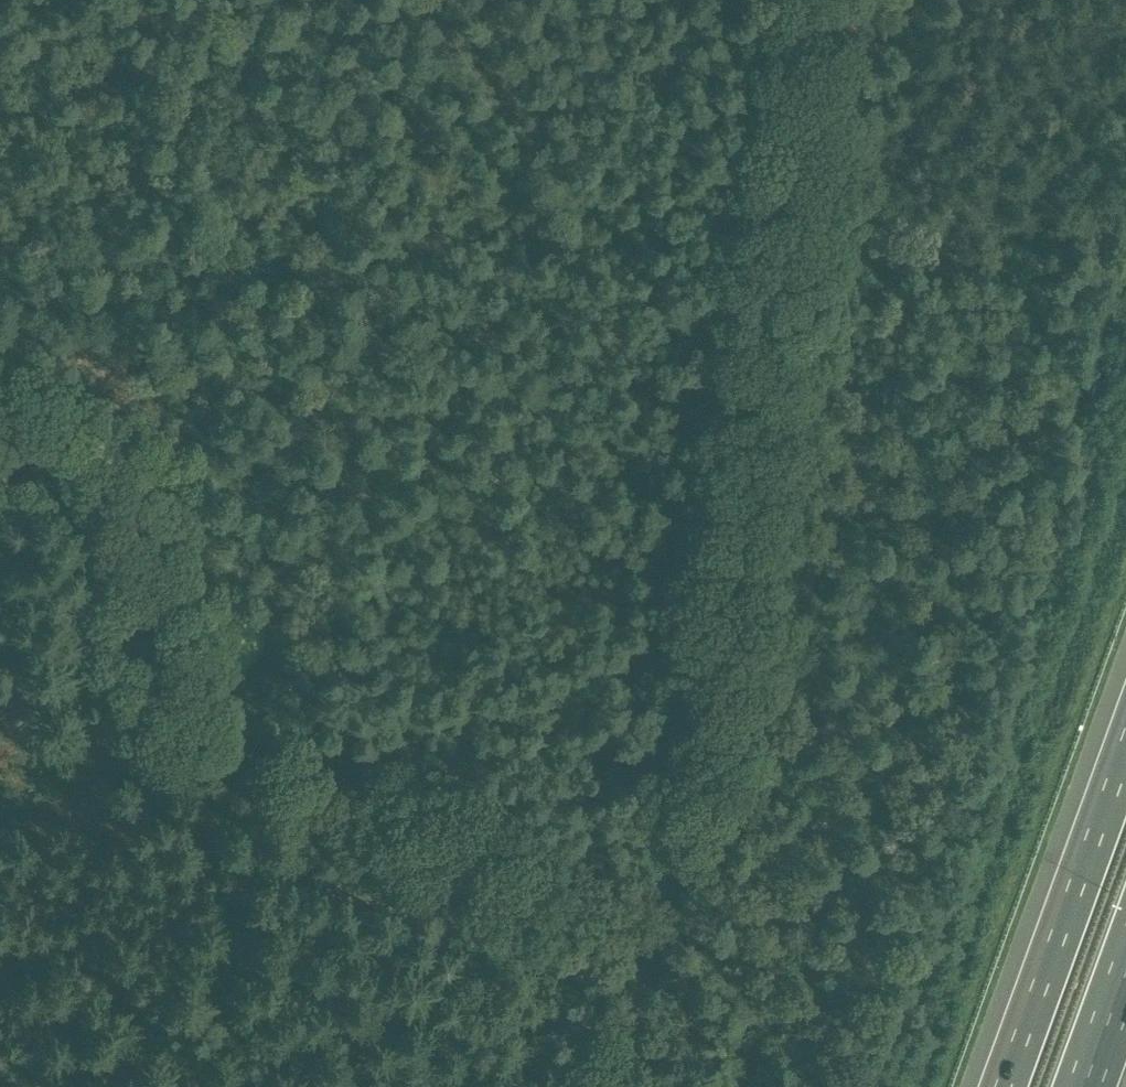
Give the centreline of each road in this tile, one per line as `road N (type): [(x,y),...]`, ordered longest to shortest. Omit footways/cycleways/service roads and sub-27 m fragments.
road 1 (track): [(425,0),(188,435),(134,472),(133,624),(149,662),(207,717),(324,801),(646,949)]
road 2 (track): [(816,0),(773,382),(707,720),(691,797),(601,1086)]
road 3 (motorway): [(1125,753),(1005,1086)]
road 4 (track): [(134,472),(116,455),(0,407)]
road 5 (motorway): [(1084,1086),(1125,972)]

